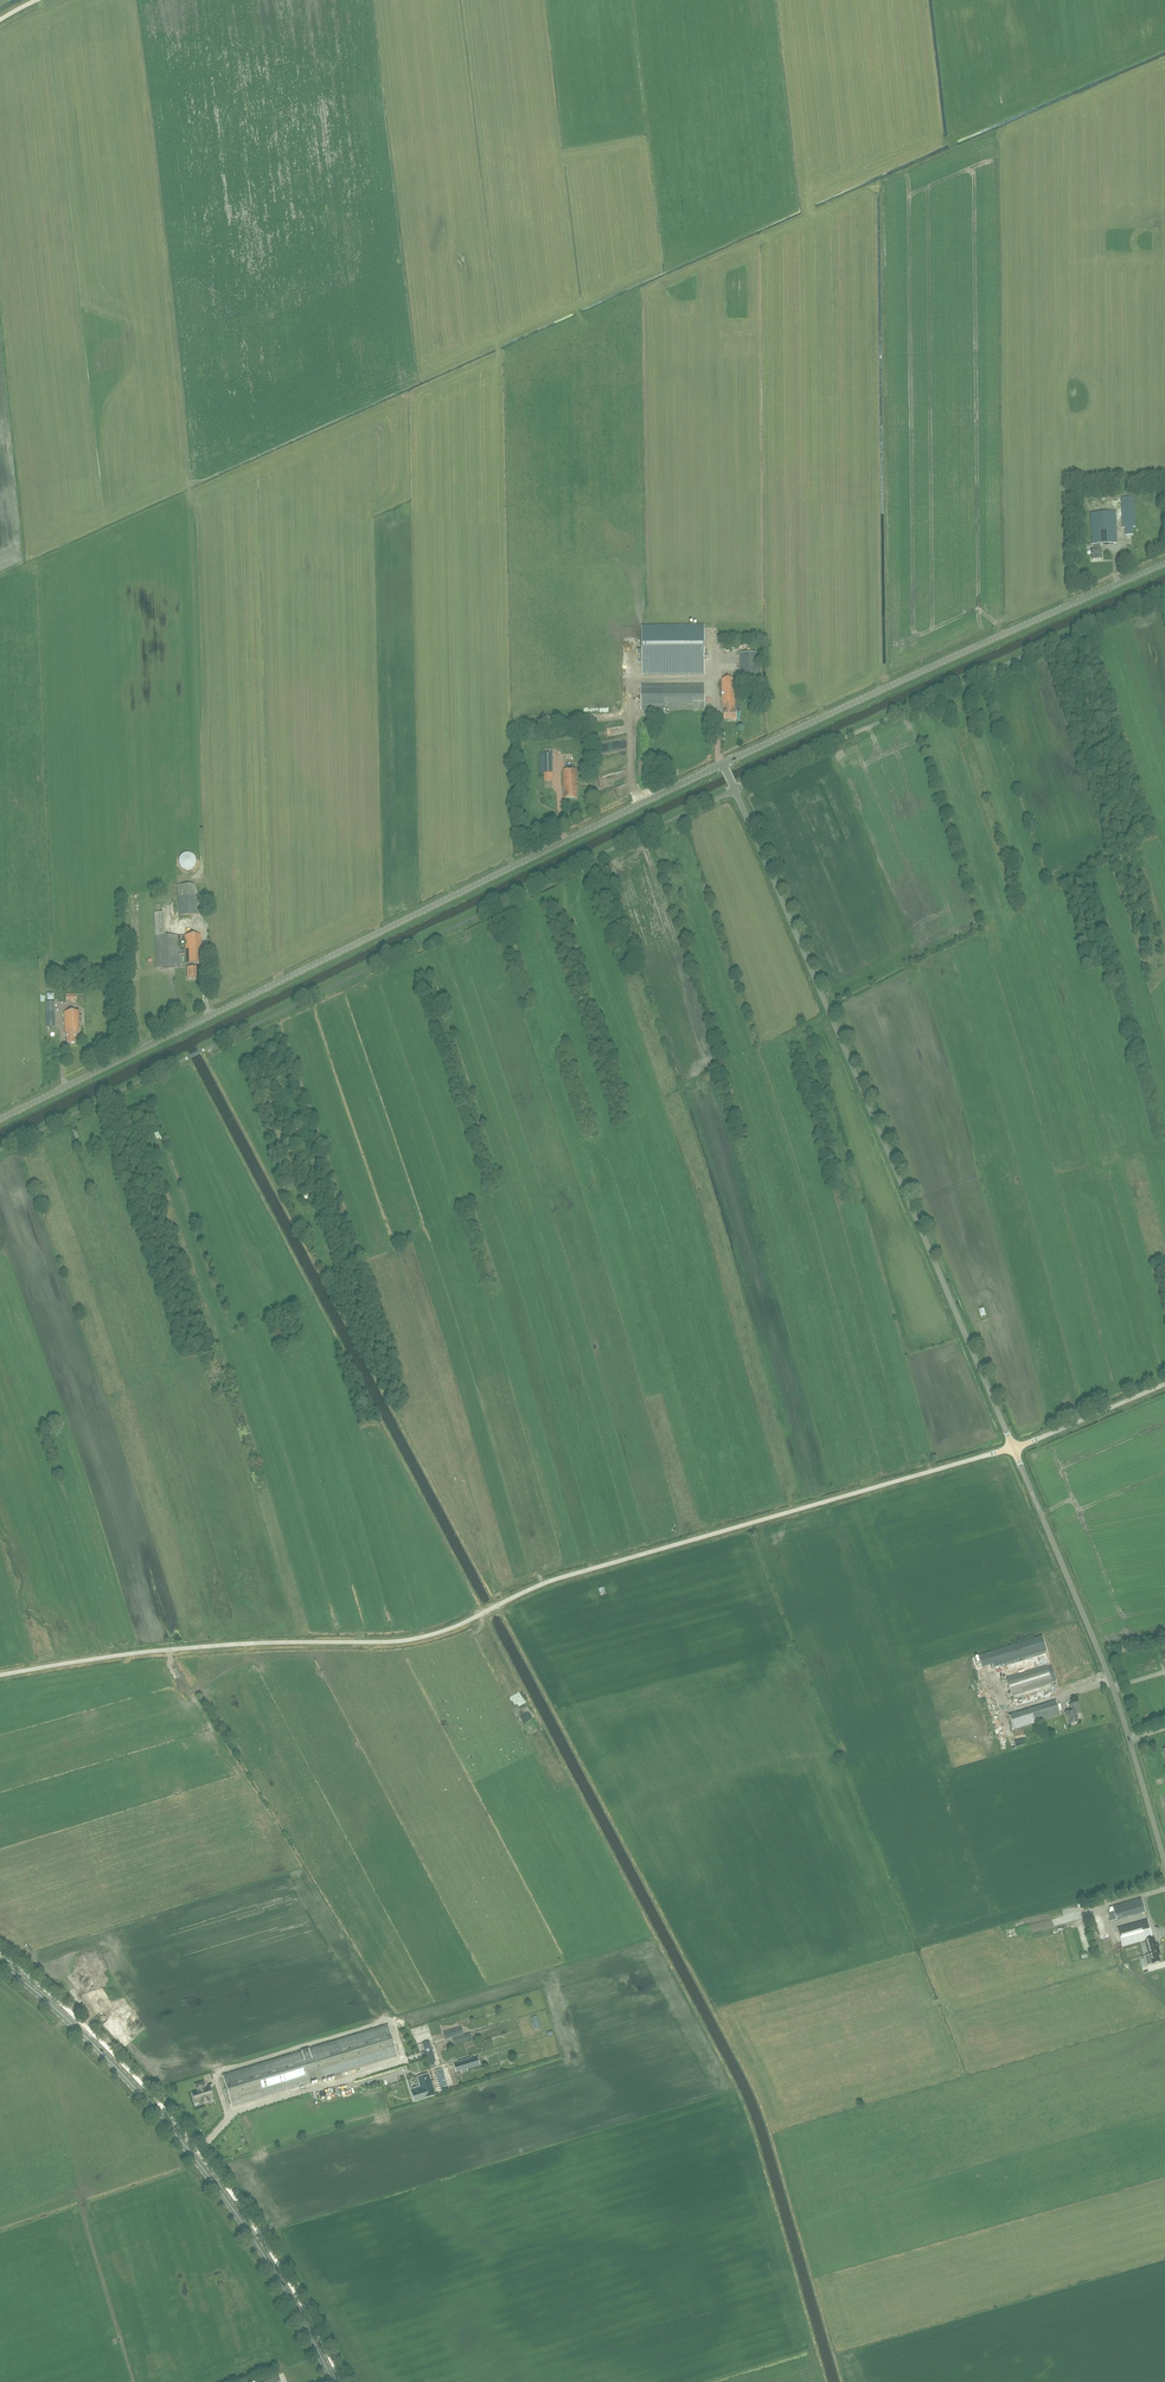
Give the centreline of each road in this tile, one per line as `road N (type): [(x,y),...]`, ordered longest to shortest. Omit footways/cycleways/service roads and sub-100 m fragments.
road 1 (unclassified): [(0,1675),(169,1650),(431,1635),(551,1581),(1013,1448)]
road 2 (track): [(132,0),(182,406),(200,925)]
road 3 (unclassified): [(0,1150),(734,789)]
road 4 (unclassified): [(0,1119),(722,764)]
road 5 (unclassified): [(1013,1448),(734,789)]
road 6 (secondary): [(333,2381),(275,2272),(209,2176),(112,2063),(0,1962)]
road 7 (unclassified): [(722,764),(1164,563)]
road 8 (unclassified): [(734,789),(1164,594)]
road 9 (unclassified): [(1164,1866),(1103,1662),(1013,1448)]
road 10 (unclassified): [(1013,1448),(1164,1383)]

